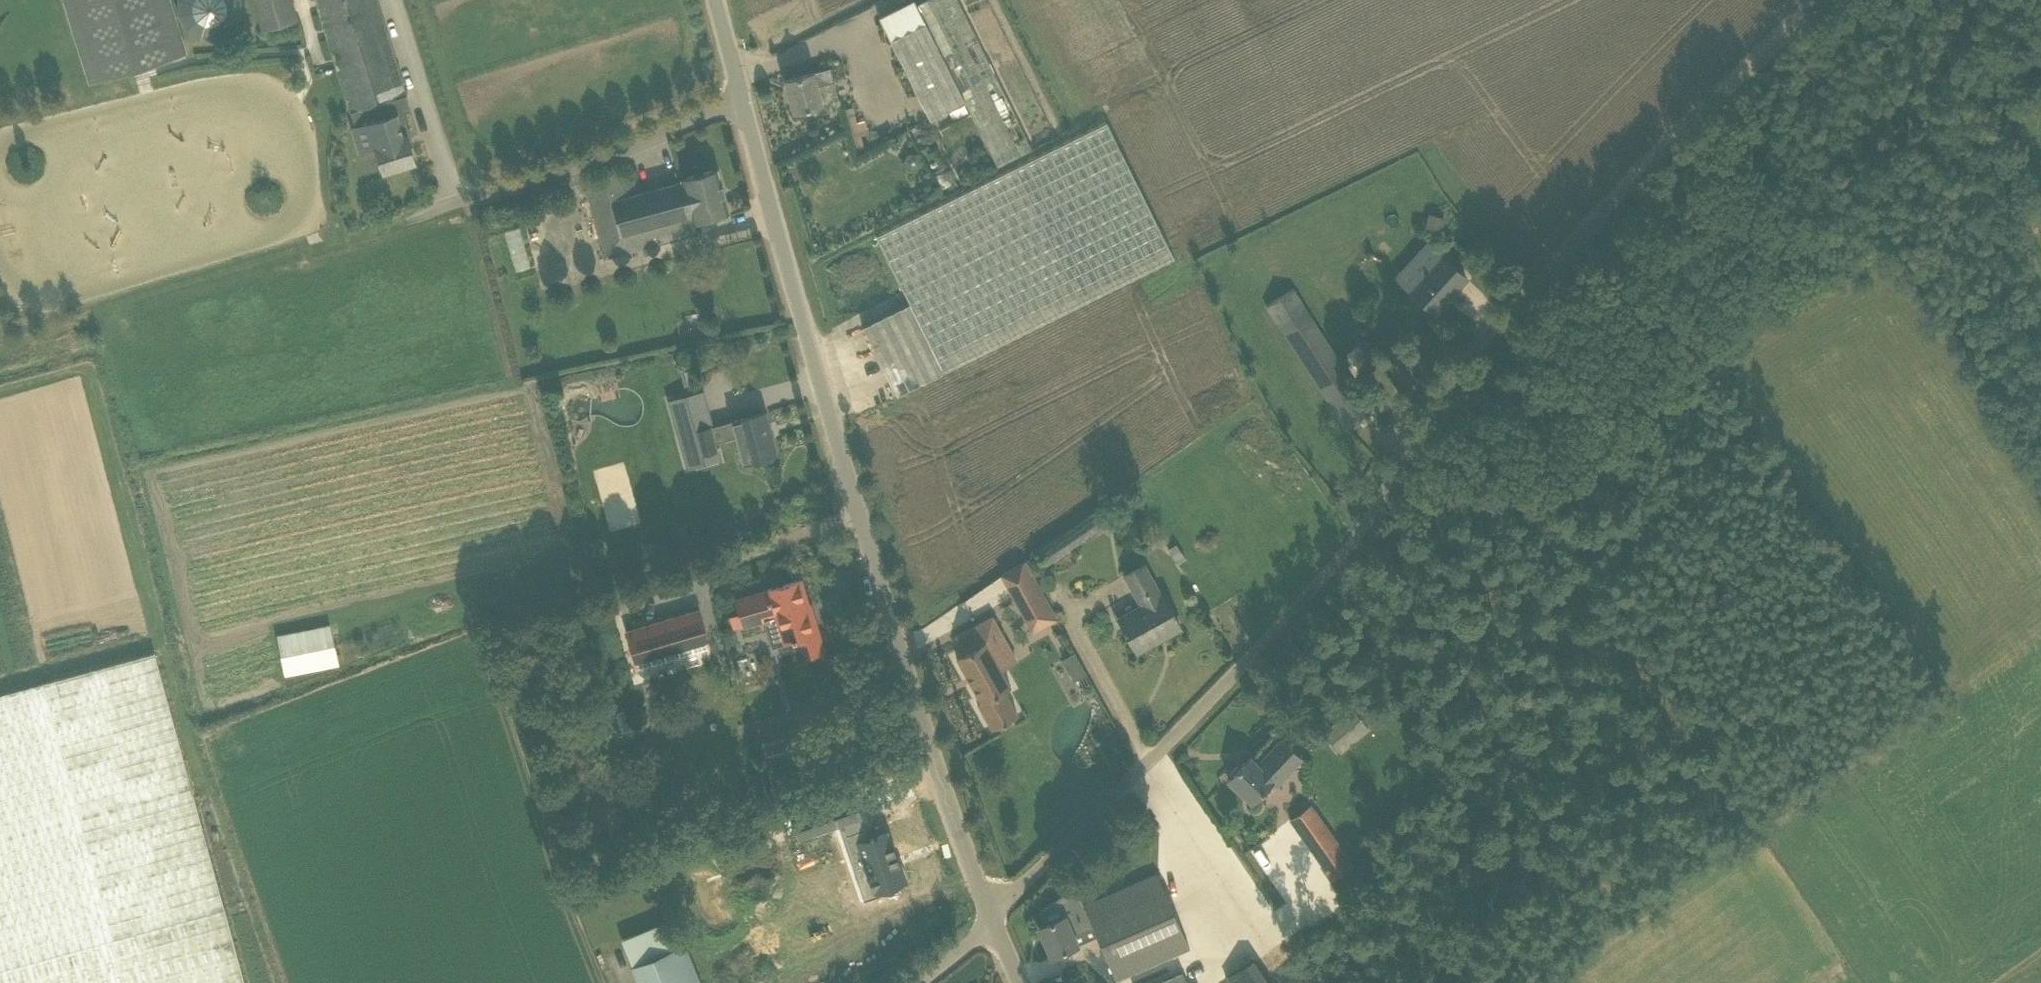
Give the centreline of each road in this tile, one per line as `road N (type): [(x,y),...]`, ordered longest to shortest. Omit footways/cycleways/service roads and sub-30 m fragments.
road 1 (unclassified): [(999,923),(854,514),(716,0)]
road 2 (unclassified): [(999,923),(1254,653),(1523,285)]
road 3 (track): [(1523,285),(1836,0)]

